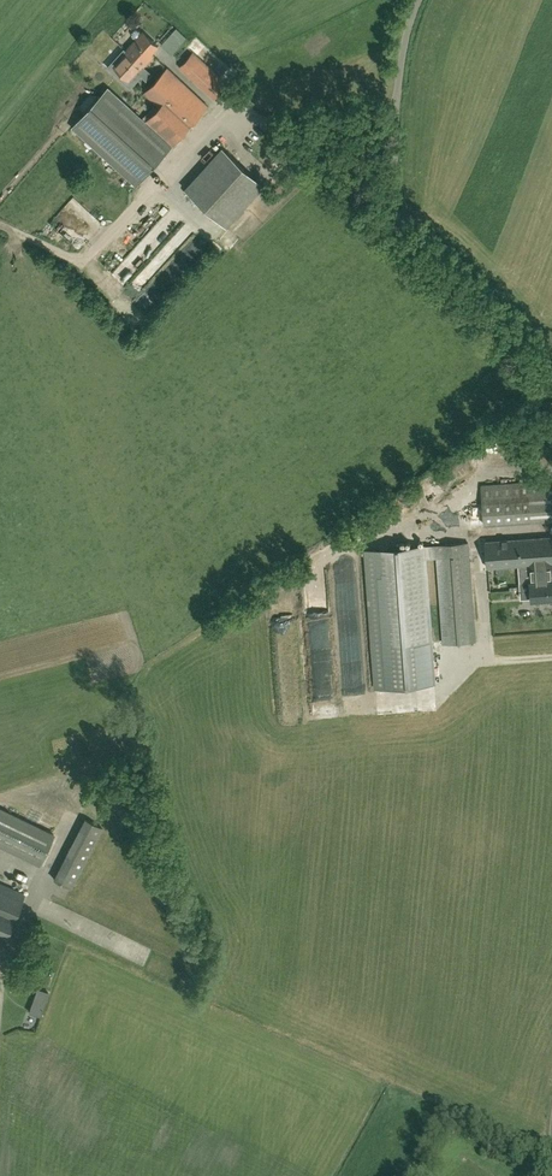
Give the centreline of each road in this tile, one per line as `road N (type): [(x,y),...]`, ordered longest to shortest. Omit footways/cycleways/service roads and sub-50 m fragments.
road 1 (unclassified): [(551,375),(395,223),(393,113),(420,0)]

